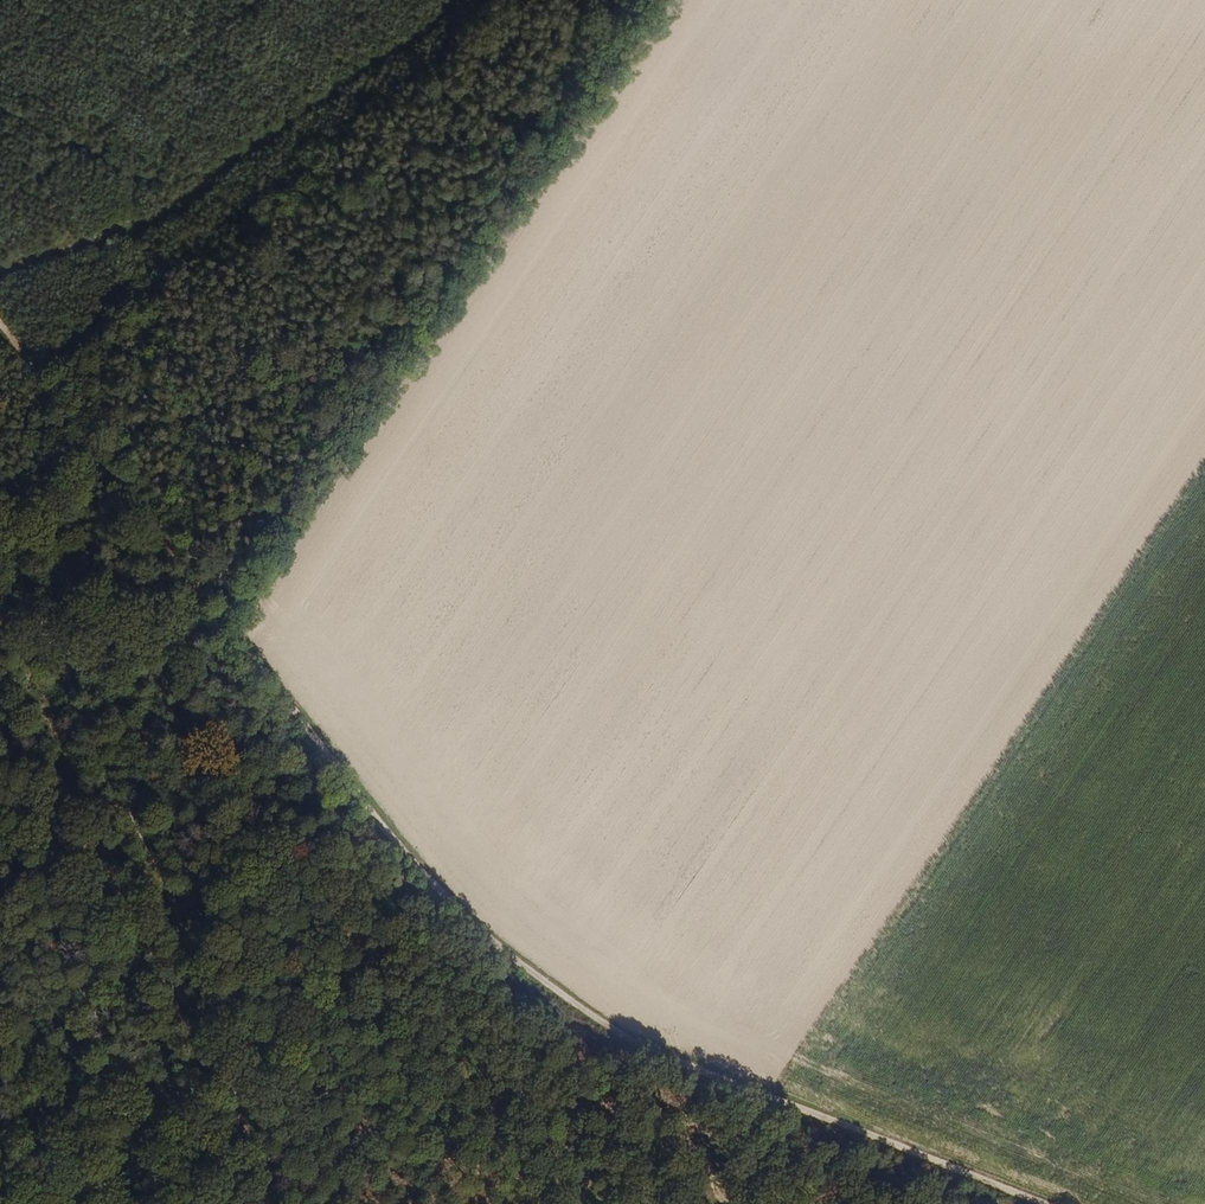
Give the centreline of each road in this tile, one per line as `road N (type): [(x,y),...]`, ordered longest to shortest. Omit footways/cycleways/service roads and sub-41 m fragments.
road 1 (track): [(0,328),(384,835),(563,1002),(636,1045),(1023,1203)]
road 2 (track): [(0,569),(250,1145)]
road 3 (track): [(0,1081),(250,1145)]

